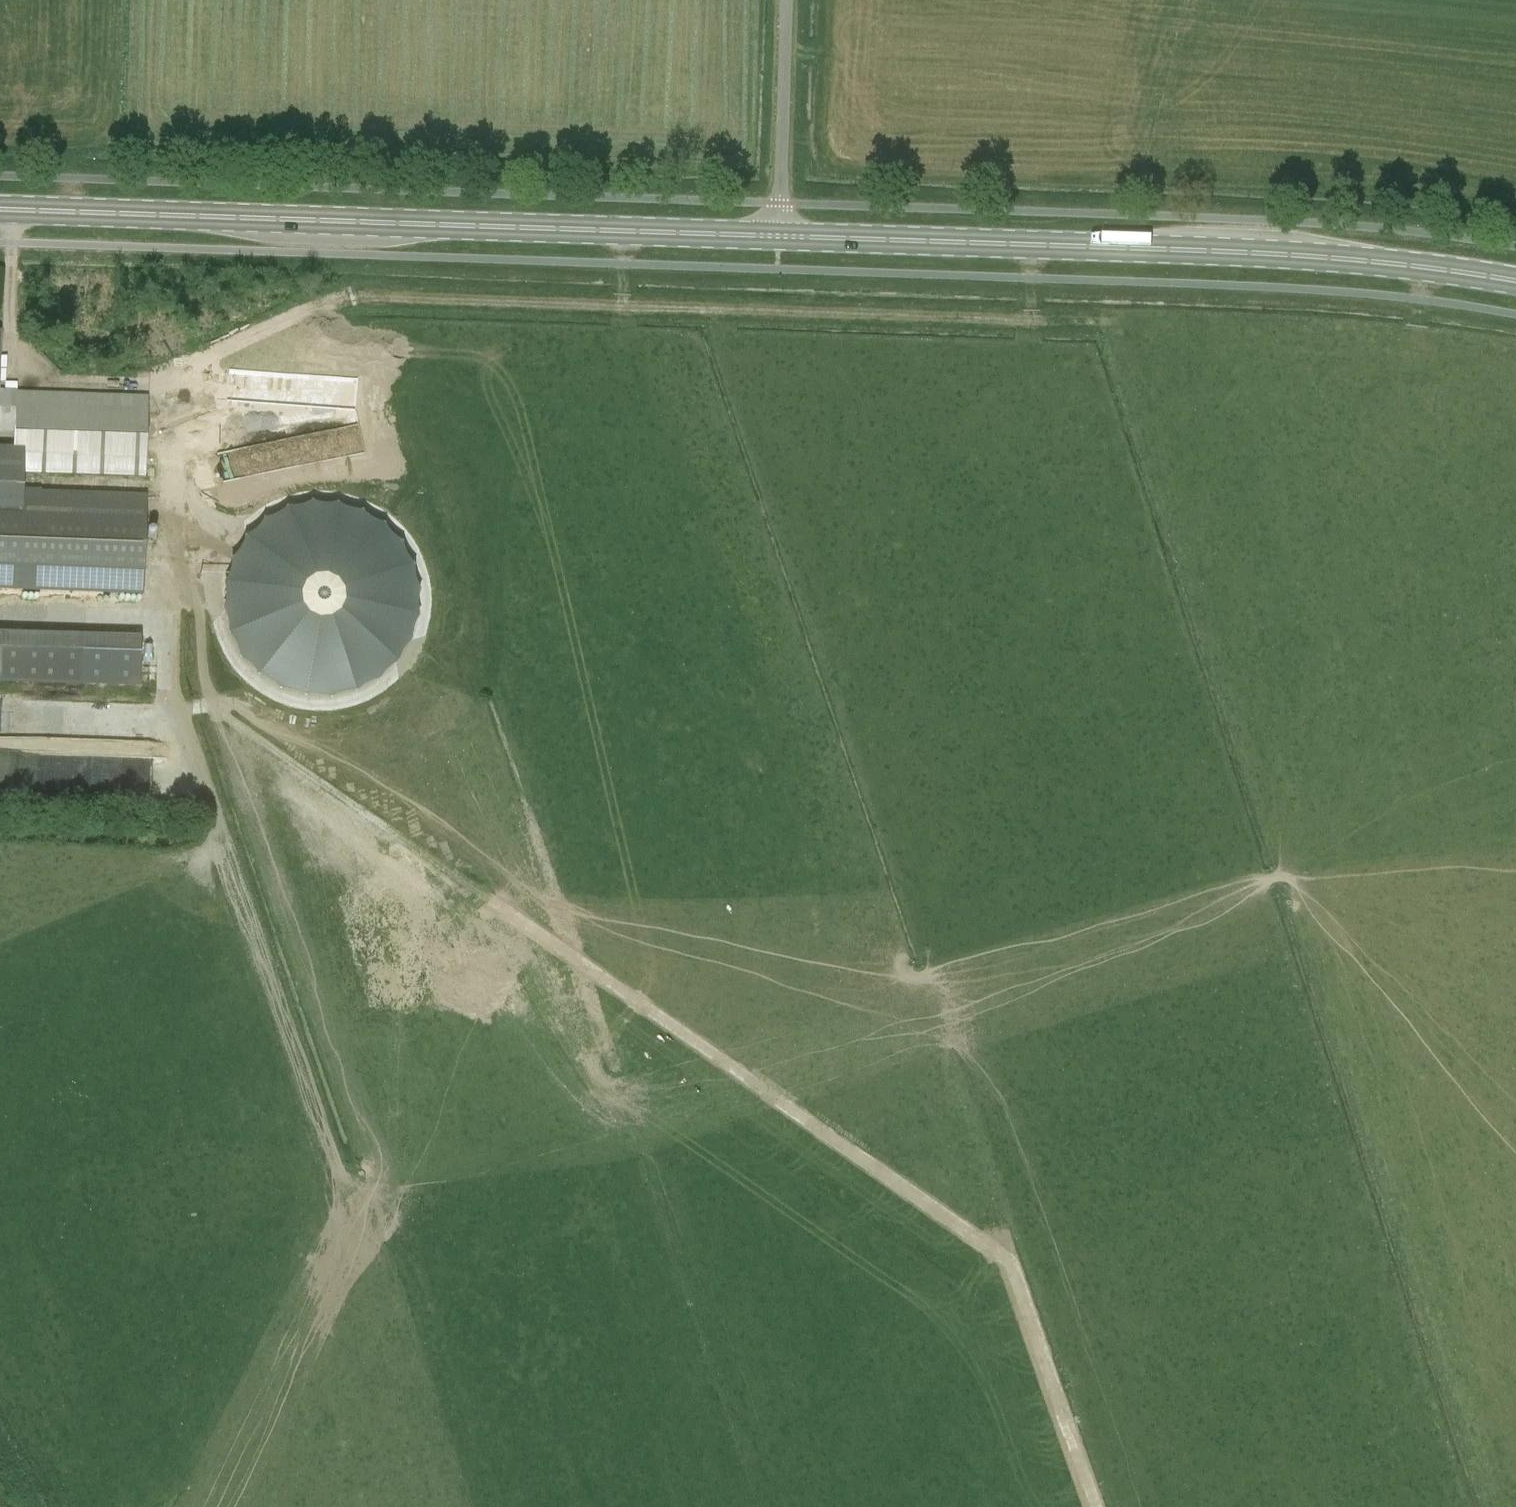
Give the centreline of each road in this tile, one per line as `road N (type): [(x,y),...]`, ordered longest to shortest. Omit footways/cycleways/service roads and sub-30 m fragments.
road 1 (primary): [(780,237),(0,210)]
road 2 (primary): [(1515,283),(1256,254),(780,237)]
road 3 (unclassified): [(787,0),(780,237)]

